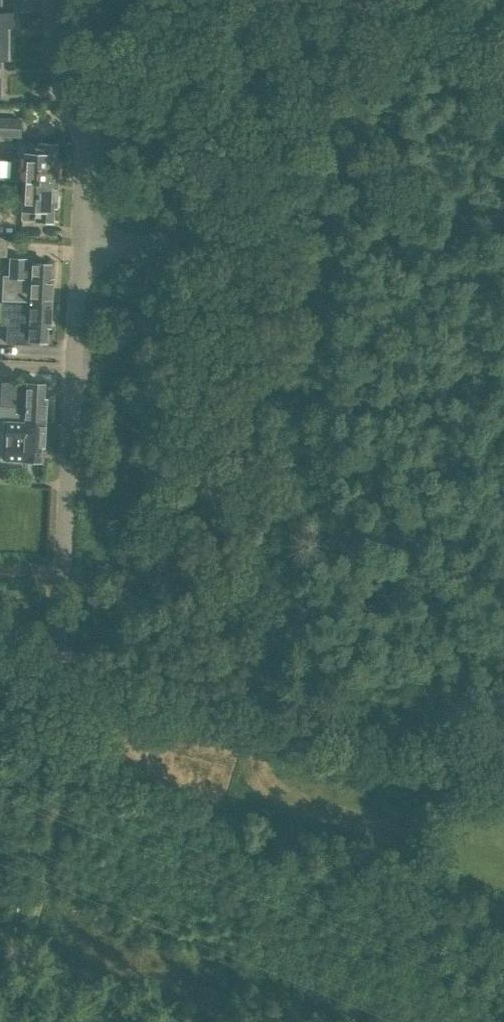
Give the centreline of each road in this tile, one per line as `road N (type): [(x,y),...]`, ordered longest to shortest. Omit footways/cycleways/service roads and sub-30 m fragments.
road 1 (unclassified): [(503,790),(61,677)]
road 2 (unclassified): [(61,677),(78,243)]
road 3 (unclassified): [(78,243),(147,245),(383,207),(503,211)]
road 4 (unclassified): [(78,243),(85,157),(63,79),(55,0)]

